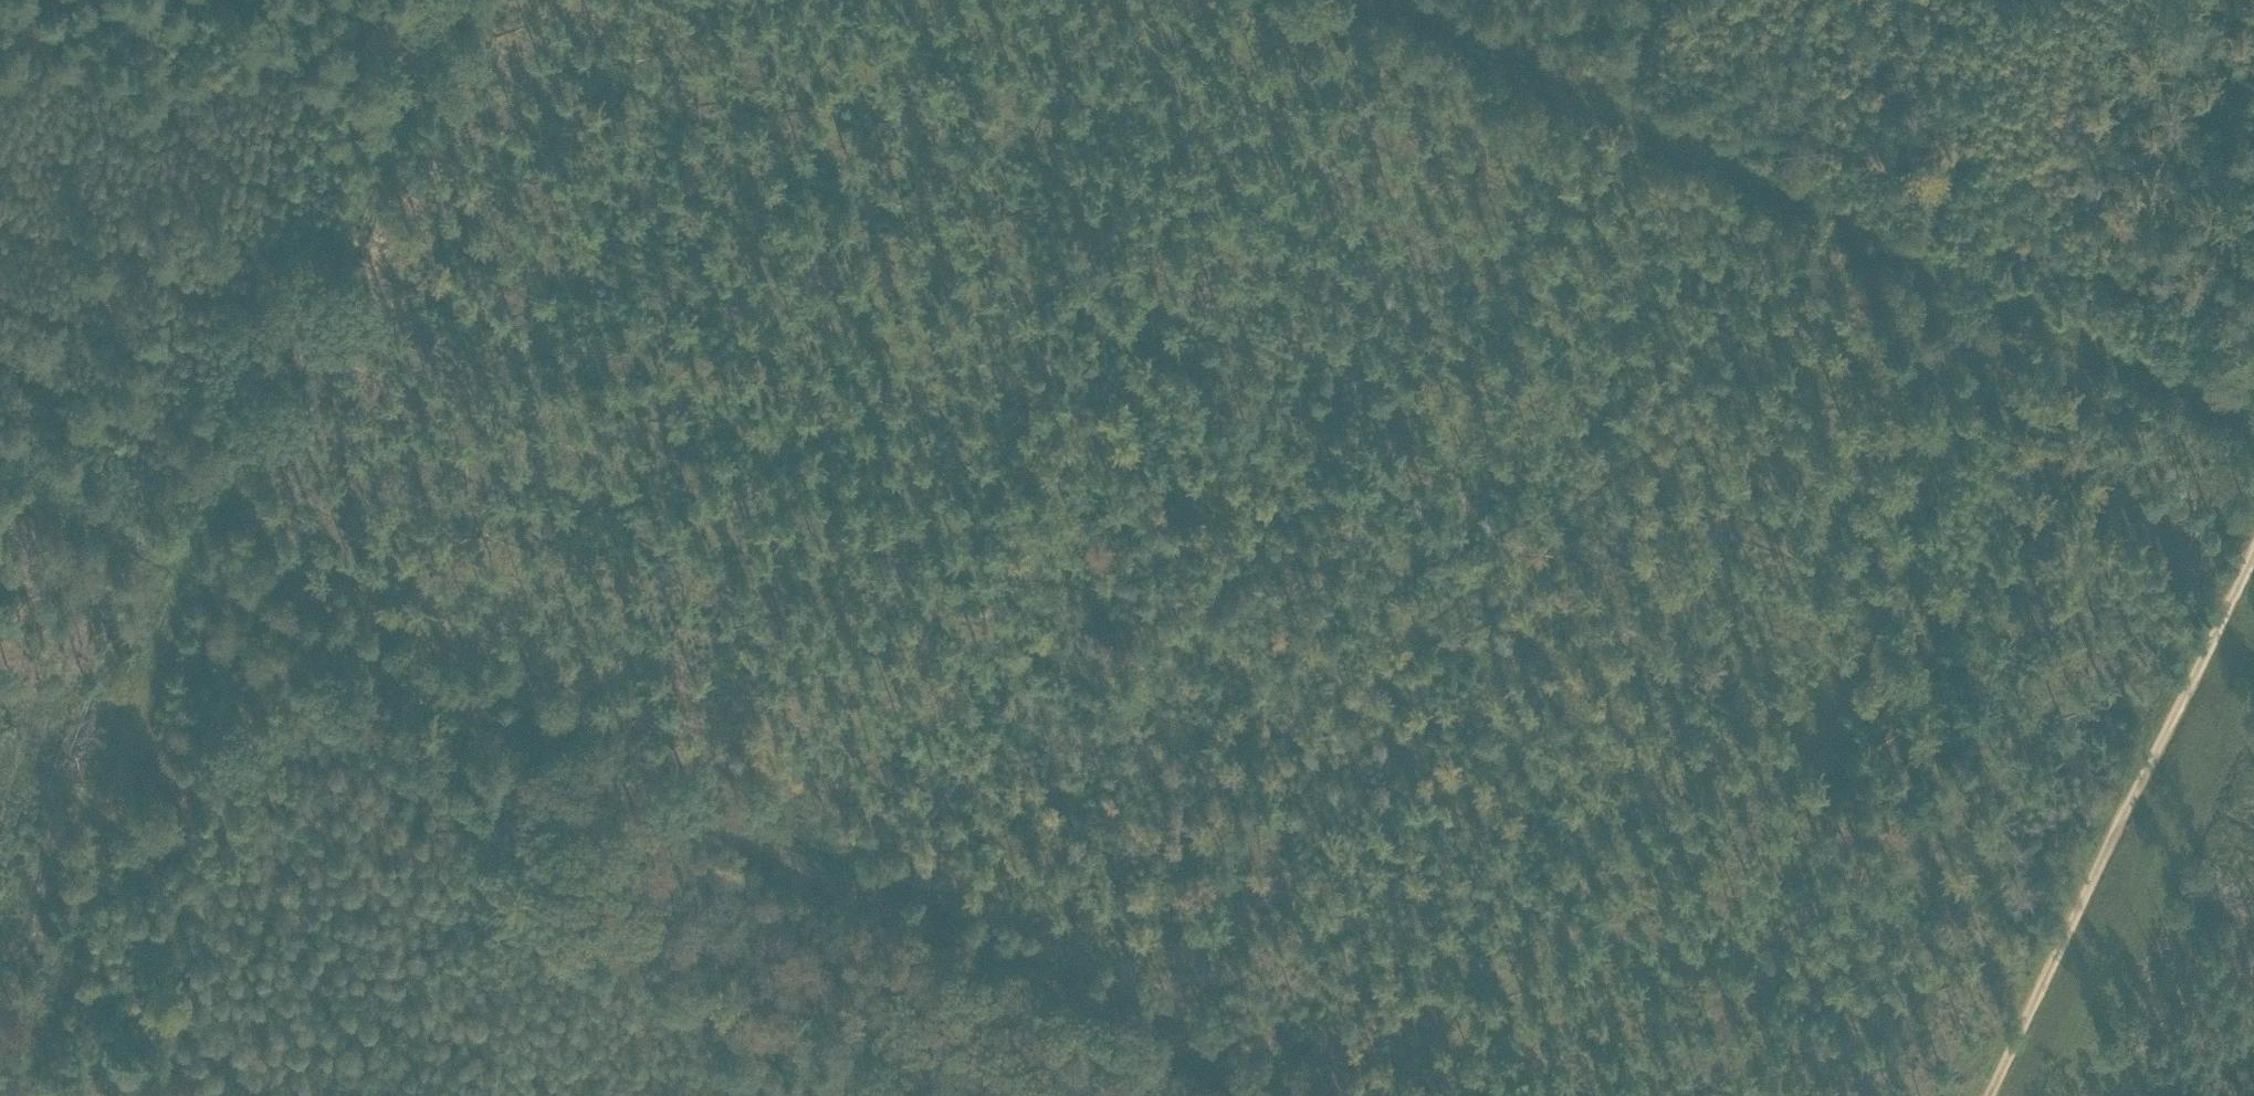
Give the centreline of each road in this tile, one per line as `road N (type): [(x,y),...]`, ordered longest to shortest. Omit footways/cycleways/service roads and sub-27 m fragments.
road 1 (track): [(2253,554),(1990,1095)]

